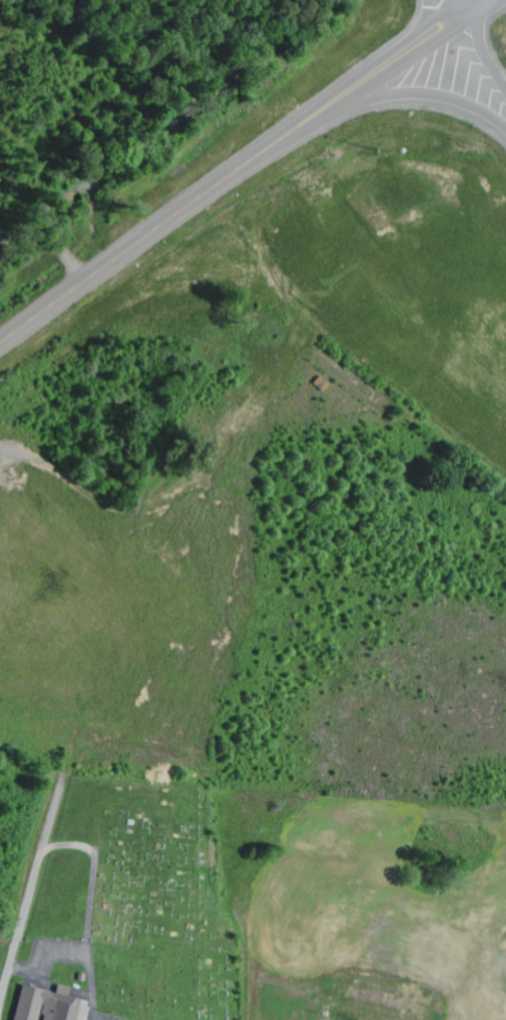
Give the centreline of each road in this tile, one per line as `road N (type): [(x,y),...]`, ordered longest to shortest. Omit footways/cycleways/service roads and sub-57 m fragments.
road 1 (secondary): [(0,342),(485,0)]
road 2 (residential): [(13,959),(137,513),(160,471)]
road 3 (motorway): [(329,105),(386,89),(435,94),(505,126)]

